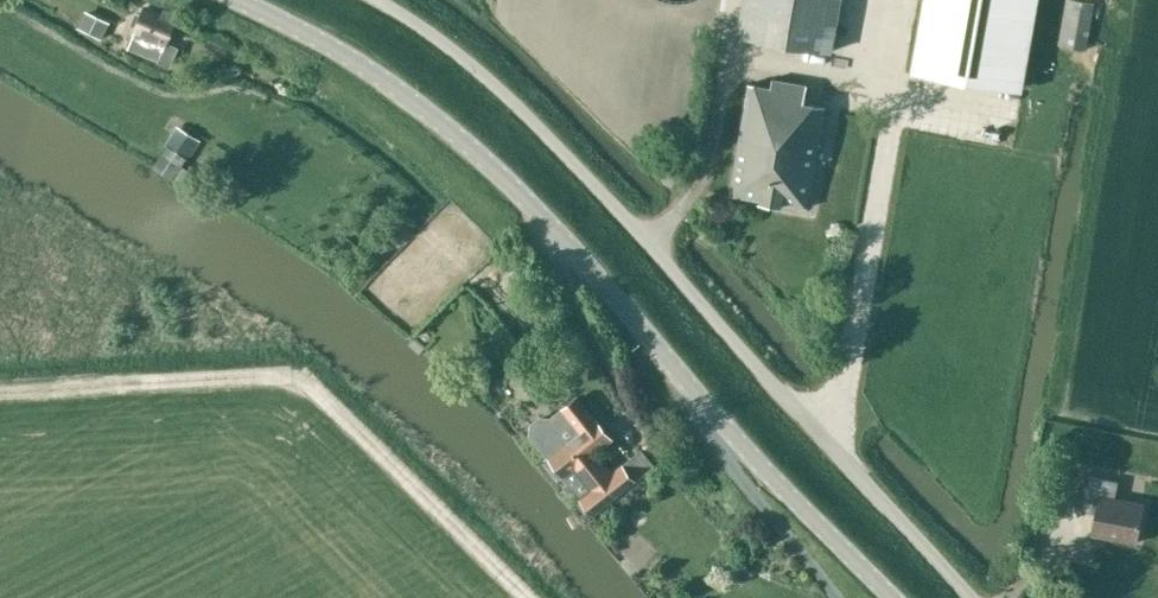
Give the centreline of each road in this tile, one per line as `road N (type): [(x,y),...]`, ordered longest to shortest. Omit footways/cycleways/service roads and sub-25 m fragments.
road 1 (tertiary): [(889,597),(655,351),(542,212),(435,114),(312,35),(238,0)]

